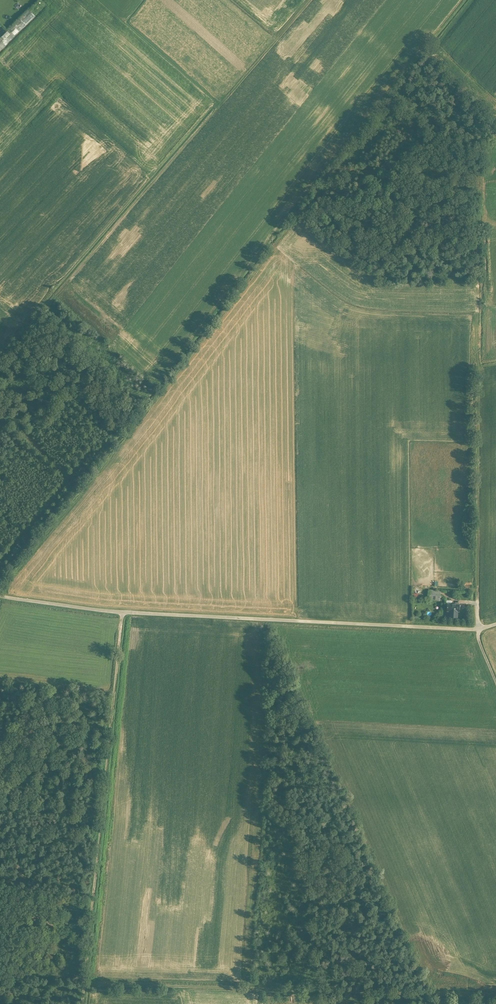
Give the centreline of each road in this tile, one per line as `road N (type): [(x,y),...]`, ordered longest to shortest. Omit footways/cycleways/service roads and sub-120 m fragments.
road 1 (track): [(495,623),(469,629),(122,612),(0,595)]
road 2 (track): [(85,985),(495,996)]
road 3 (track): [(495,679),(479,639),(477,603),(479,286)]
road 4 (track): [(83,1003),(122,612)]
road 5 (track): [(4,596),(6,583),(153,403)]

